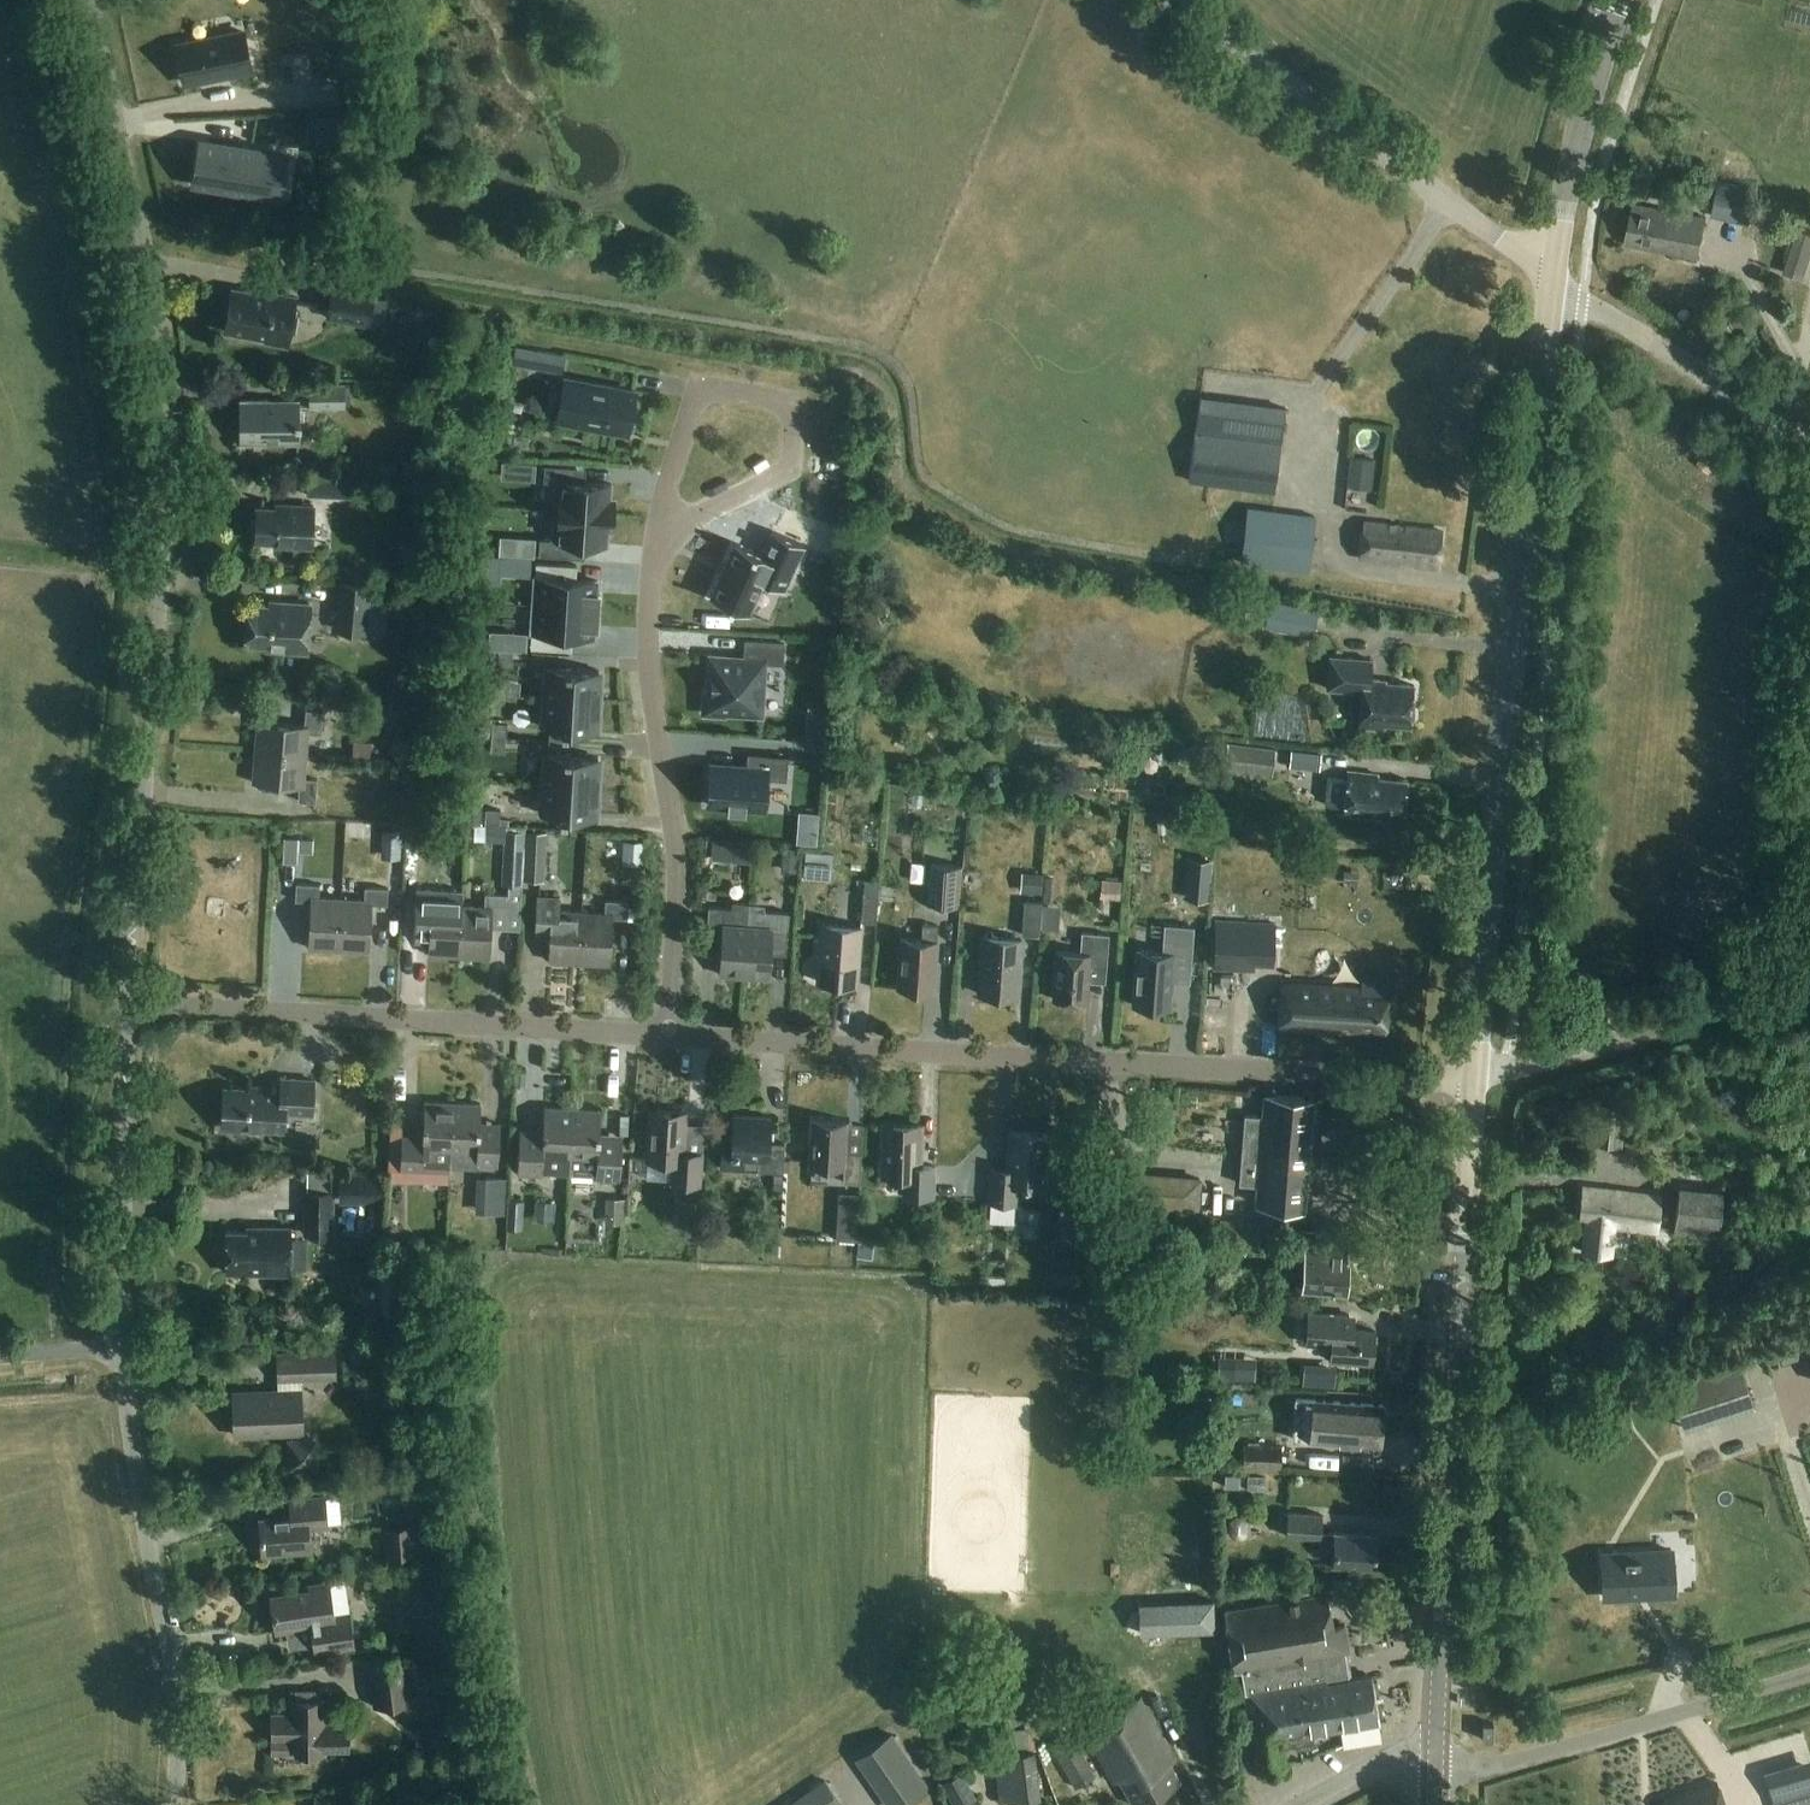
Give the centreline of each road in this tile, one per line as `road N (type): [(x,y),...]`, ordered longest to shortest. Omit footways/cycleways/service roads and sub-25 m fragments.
road 1 (unclassified): [(129,1004),(170,392),(93,0)]
road 2 (tertiary): [(1472,1078),(1549,272)]
road 3 (residential): [(1472,1078),(668,1036)]
road 4 (tertiary): [(1437,1756),(1472,1078)]
road 5 (residential): [(668,1036),(129,1004)]
road 6 (residential): [(668,1036),(679,865),(651,671),(662,535)]
road 7 (unclassified): [(173,1804),(173,1689),(118,1345)]
road 8 (tertiary): [(1549,272),(1175,0)]
road 9 (residential): [(662,535),(698,387),(796,401),(792,472),(717,507)]
road 10 (unclassified): [(1809,1674),(1483,1771),(1438,1774)]
road 11 (unclassified): [(118,1345),(129,1004)]
road 12 (tertiary): [(1809,438),(1549,272)]
road 13 (tertiary): [(1549,272),(1622,0)]
road 14 (unclassified): [(1509,1072),(1661,1026)]
road 15 (track): [(1661,1026),(1809,980)]
road 16 (unclassified): [(1437,1756),(1380,1762),(1297,1804)]

